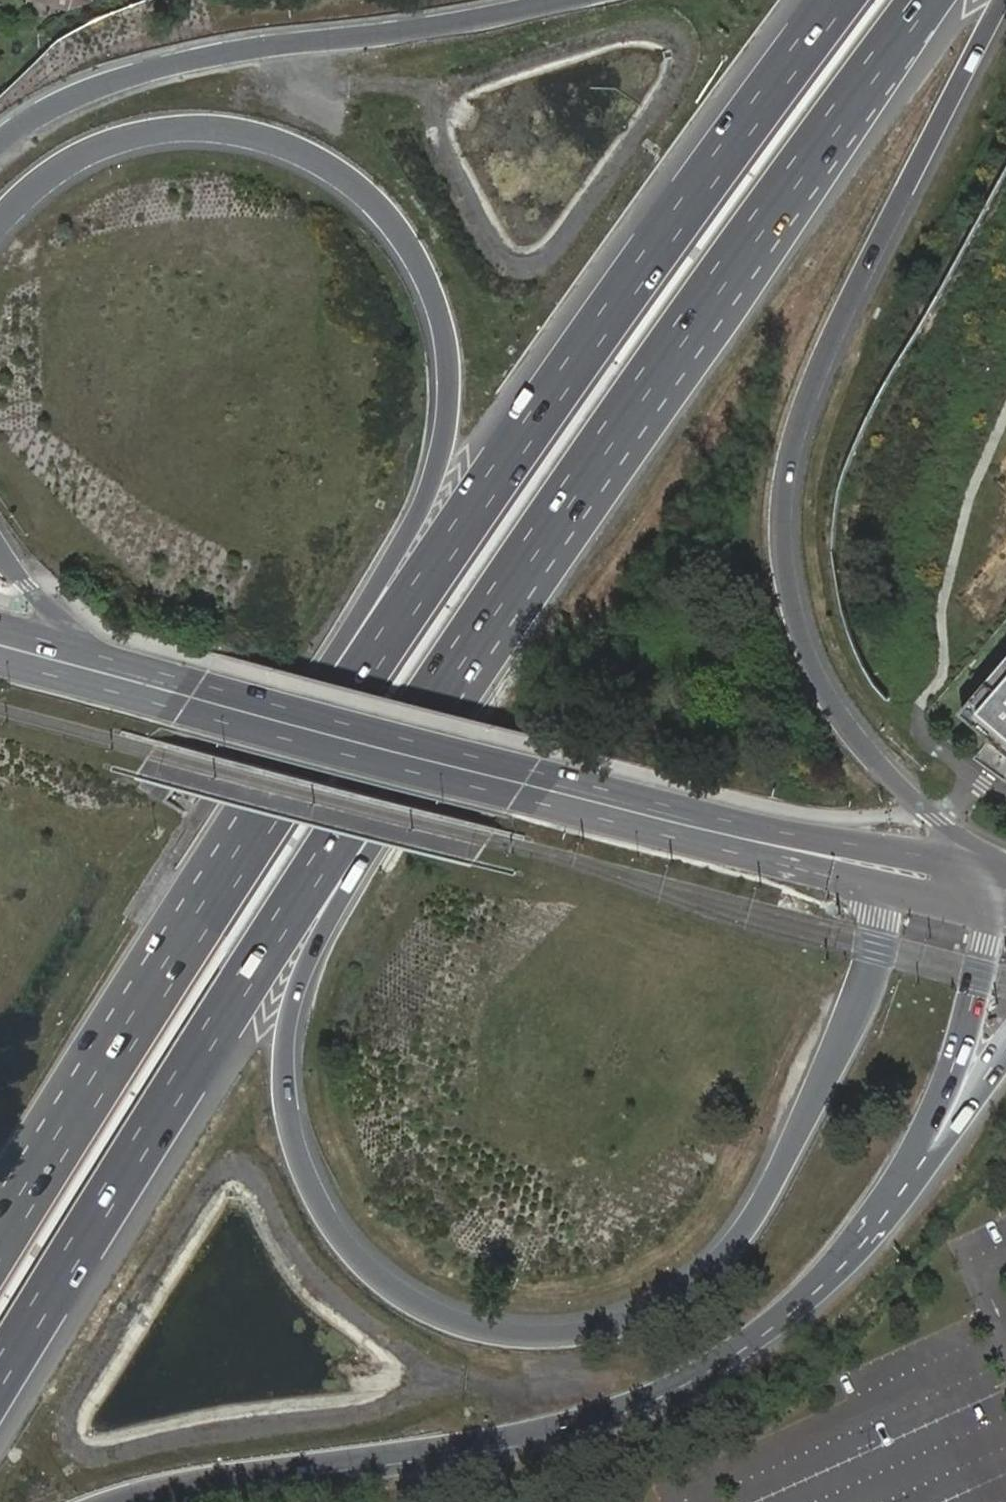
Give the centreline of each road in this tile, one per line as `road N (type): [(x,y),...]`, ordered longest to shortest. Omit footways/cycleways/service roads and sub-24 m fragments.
road 1 (motorway): [(831,876),(874,905),(871,975),(764,1203),(679,1294),(582,1333),(528,1336),(470,1326),(419,1306),(330,1226),(289,1125),(290,1024),(306,968),(574,487)]
road 2 (motorway): [(0,223),(28,191),(119,137),(169,126),(223,128),(278,138),(360,183),(420,259),(435,295),(452,380),(432,476),(234,868)]
road 3 (motorway): [(0,1377),(292,900),(574,487)]
road 4 (motorway): [(838,0),(488,492),(234,868)]
road 5 (motorway): [(970,865),(863,747),(804,651),(784,526),(802,426),(844,326),(1005,0)]
road 6 (motorway): [(95,1501),(133,1485),(496,1437),(583,1418),(670,1386),(799,1306),(868,1237),(935,1142)]
road 7 (primary): [(970,865),(713,817),(113,660)]
road 8 (primary): [(0,661),(831,876)]
road 9 (motorway): [(574,487),(932,0)]
road 10 (motorway): [(542,0),(440,24),(210,51),(85,87),(0,136)]
road 11 (motorway): [(234,868),(0,1248)]
road 12 (motorway): [(935,1142),(988,915)]
road 13 (primary): [(831,876),(988,915)]
road 14 (motorway): [(113,660),(58,618),(0,551)]

